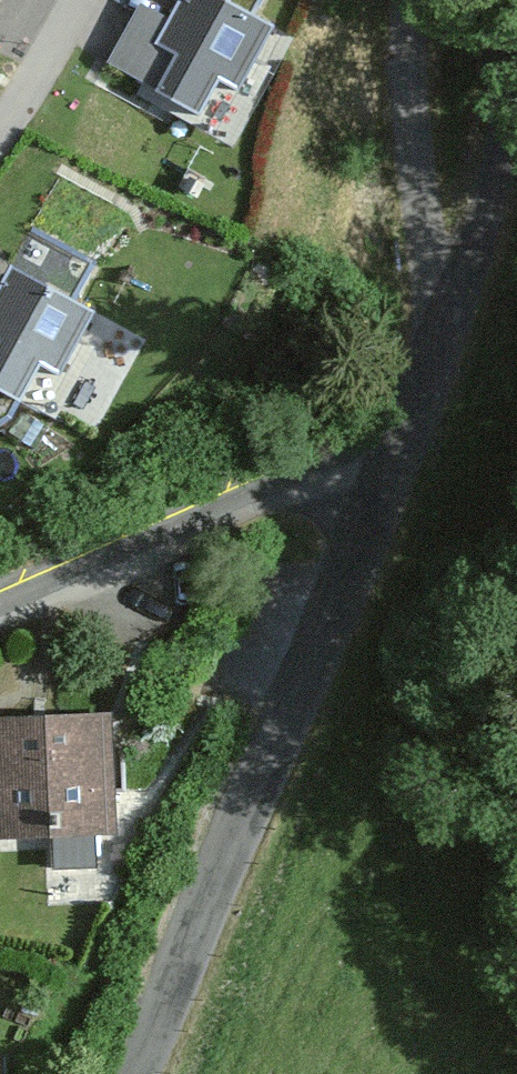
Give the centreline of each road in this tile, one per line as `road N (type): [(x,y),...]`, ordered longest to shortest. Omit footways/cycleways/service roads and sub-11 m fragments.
road 1 (unclassified): [(147,1073),(358,582),(398,455)]
road 2 (residential): [(398,455),(154,549),(0,620)]
road 3 (residential): [(451,298),(430,284),(417,188),(419,0)]
road 4 (residential): [(451,298),(516,94)]
road 5 (residential): [(398,455),(451,298)]
road 6 (residential): [(84,0),(0,128)]

